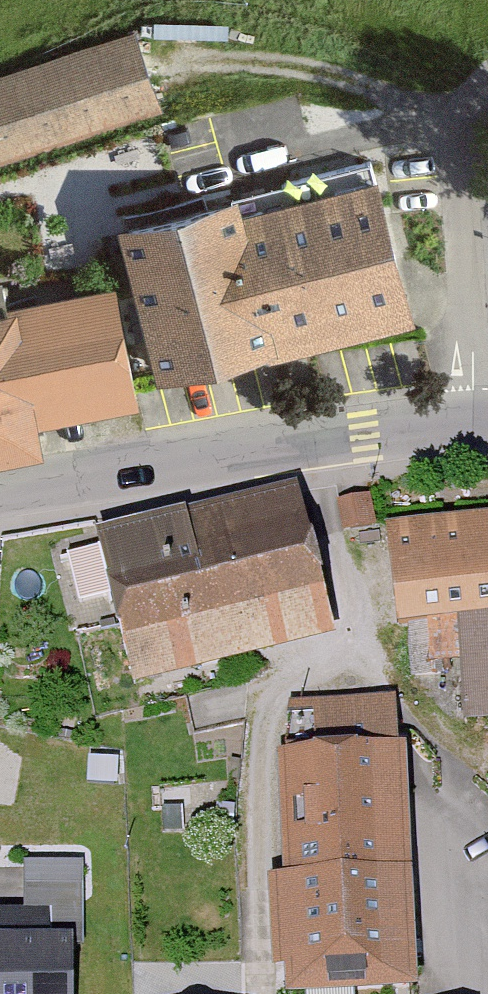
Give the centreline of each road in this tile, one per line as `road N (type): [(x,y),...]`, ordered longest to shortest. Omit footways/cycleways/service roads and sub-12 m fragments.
road 1 (tertiary): [(483,423),(366,432),(0,493)]
road 2 (residential): [(483,423),(463,127)]
road 3 (residential): [(463,127),(390,129),(215,171)]

